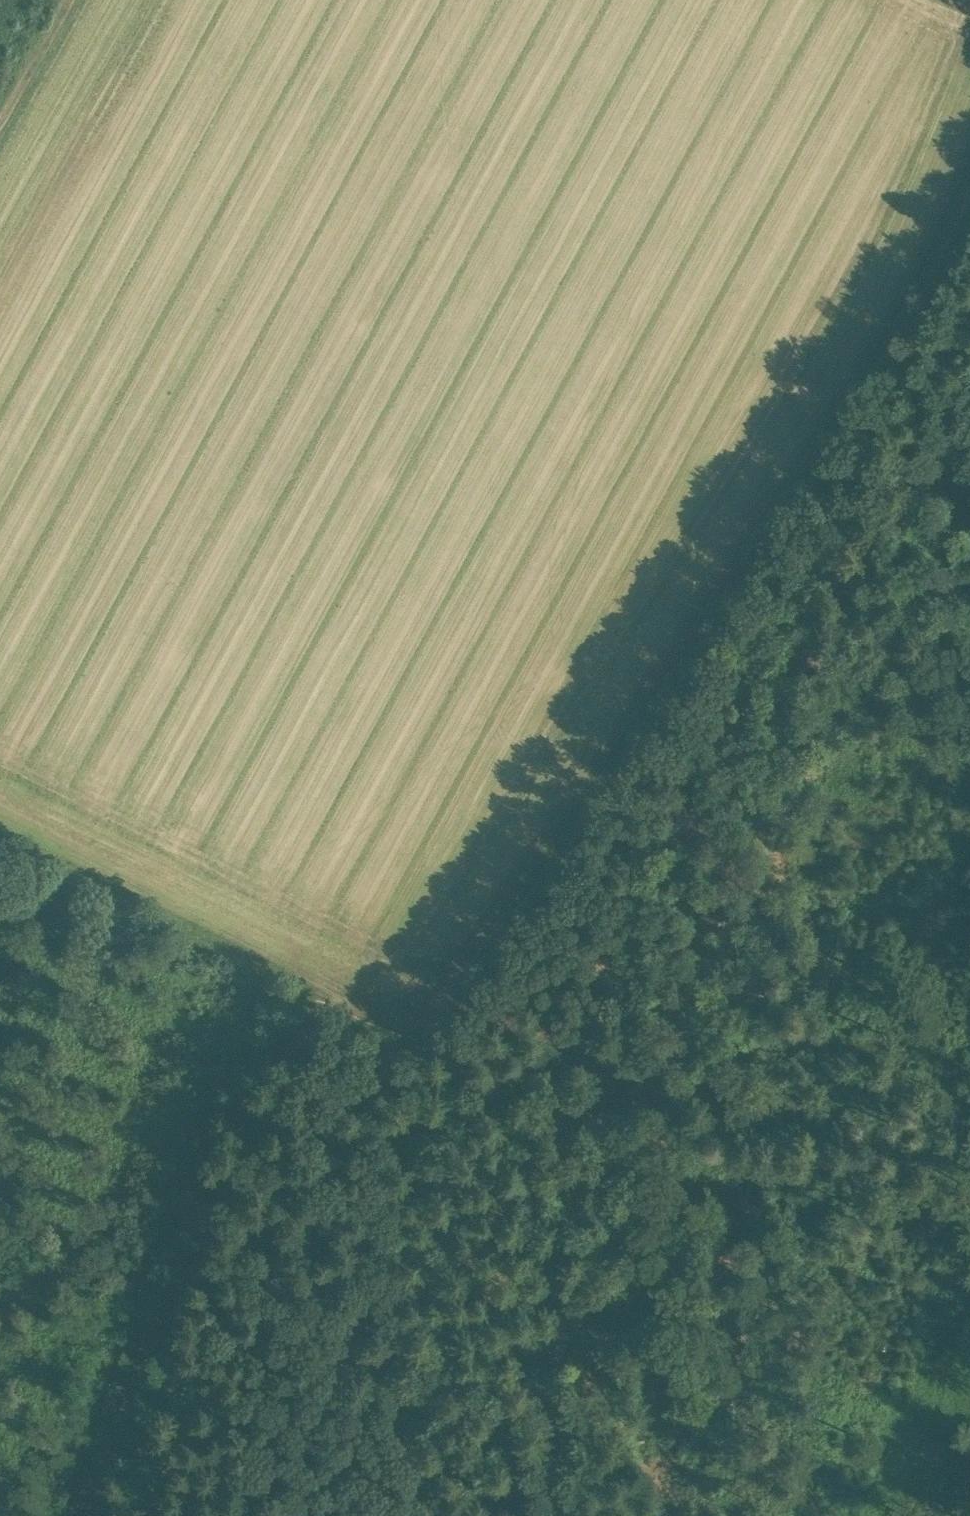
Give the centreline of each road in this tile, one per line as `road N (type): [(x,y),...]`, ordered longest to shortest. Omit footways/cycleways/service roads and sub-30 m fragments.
road 1 (track): [(628,811),(520,979),(271,993),(215,1047),(53,1515)]
road 2 (track): [(604,1144),(628,811),(849,640),(969,397)]
road 3 (track): [(564,1515),(604,1144)]
road 4 (track): [(969,1148),(604,1144)]
road 5 (track): [(74,0),(0,135)]

